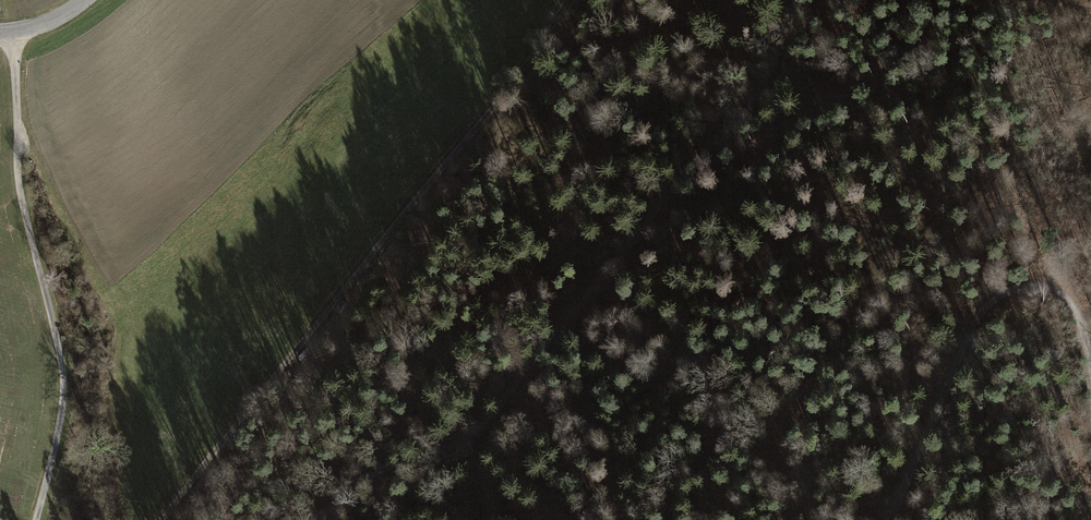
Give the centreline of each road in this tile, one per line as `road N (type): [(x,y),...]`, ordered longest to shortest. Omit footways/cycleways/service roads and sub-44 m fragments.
road 1 (track): [(795,0),(765,82),(734,129),(694,164),(502,404),(469,439),(425,461),(389,466),(320,519)]
road 2 (track): [(163,519),(514,82),(566,0)]
road 3 (track): [(14,32),(24,204),(64,380),(36,519)]
road 4 (track): [(895,519),(971,331)]
road 5 (track): [(971,331),(1018,289),(1050,288),(1075,313),(1090,371)]

